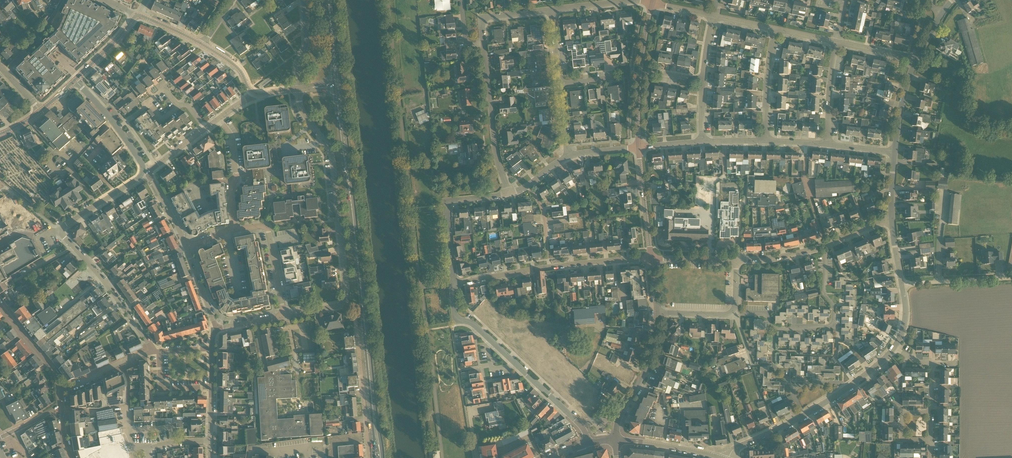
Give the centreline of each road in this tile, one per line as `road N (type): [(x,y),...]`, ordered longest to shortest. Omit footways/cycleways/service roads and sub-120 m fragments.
road 1 (primary): [(378,457),(338,88)]
road 2 (unclassified): [(329,307),(345,295),(331,165),(298,89)]
road 3 (residential): [(825,244),(831,325),(775,328),(767,315),(733,311)]
road 4 (residential): [(509,193),(496,157),(484,44)]
road 5 (residential): [(569,156),(552,10)]
road 6 (residential): [(154,353),(65,237)]
road 7 (tertiary): [(639,147),(652,3)]
road 8 (residential): [(452,285),(450,202),(509,193)]
road 9 (tertiary): [(616,440),(619,415),(650,357),(657,313)]

